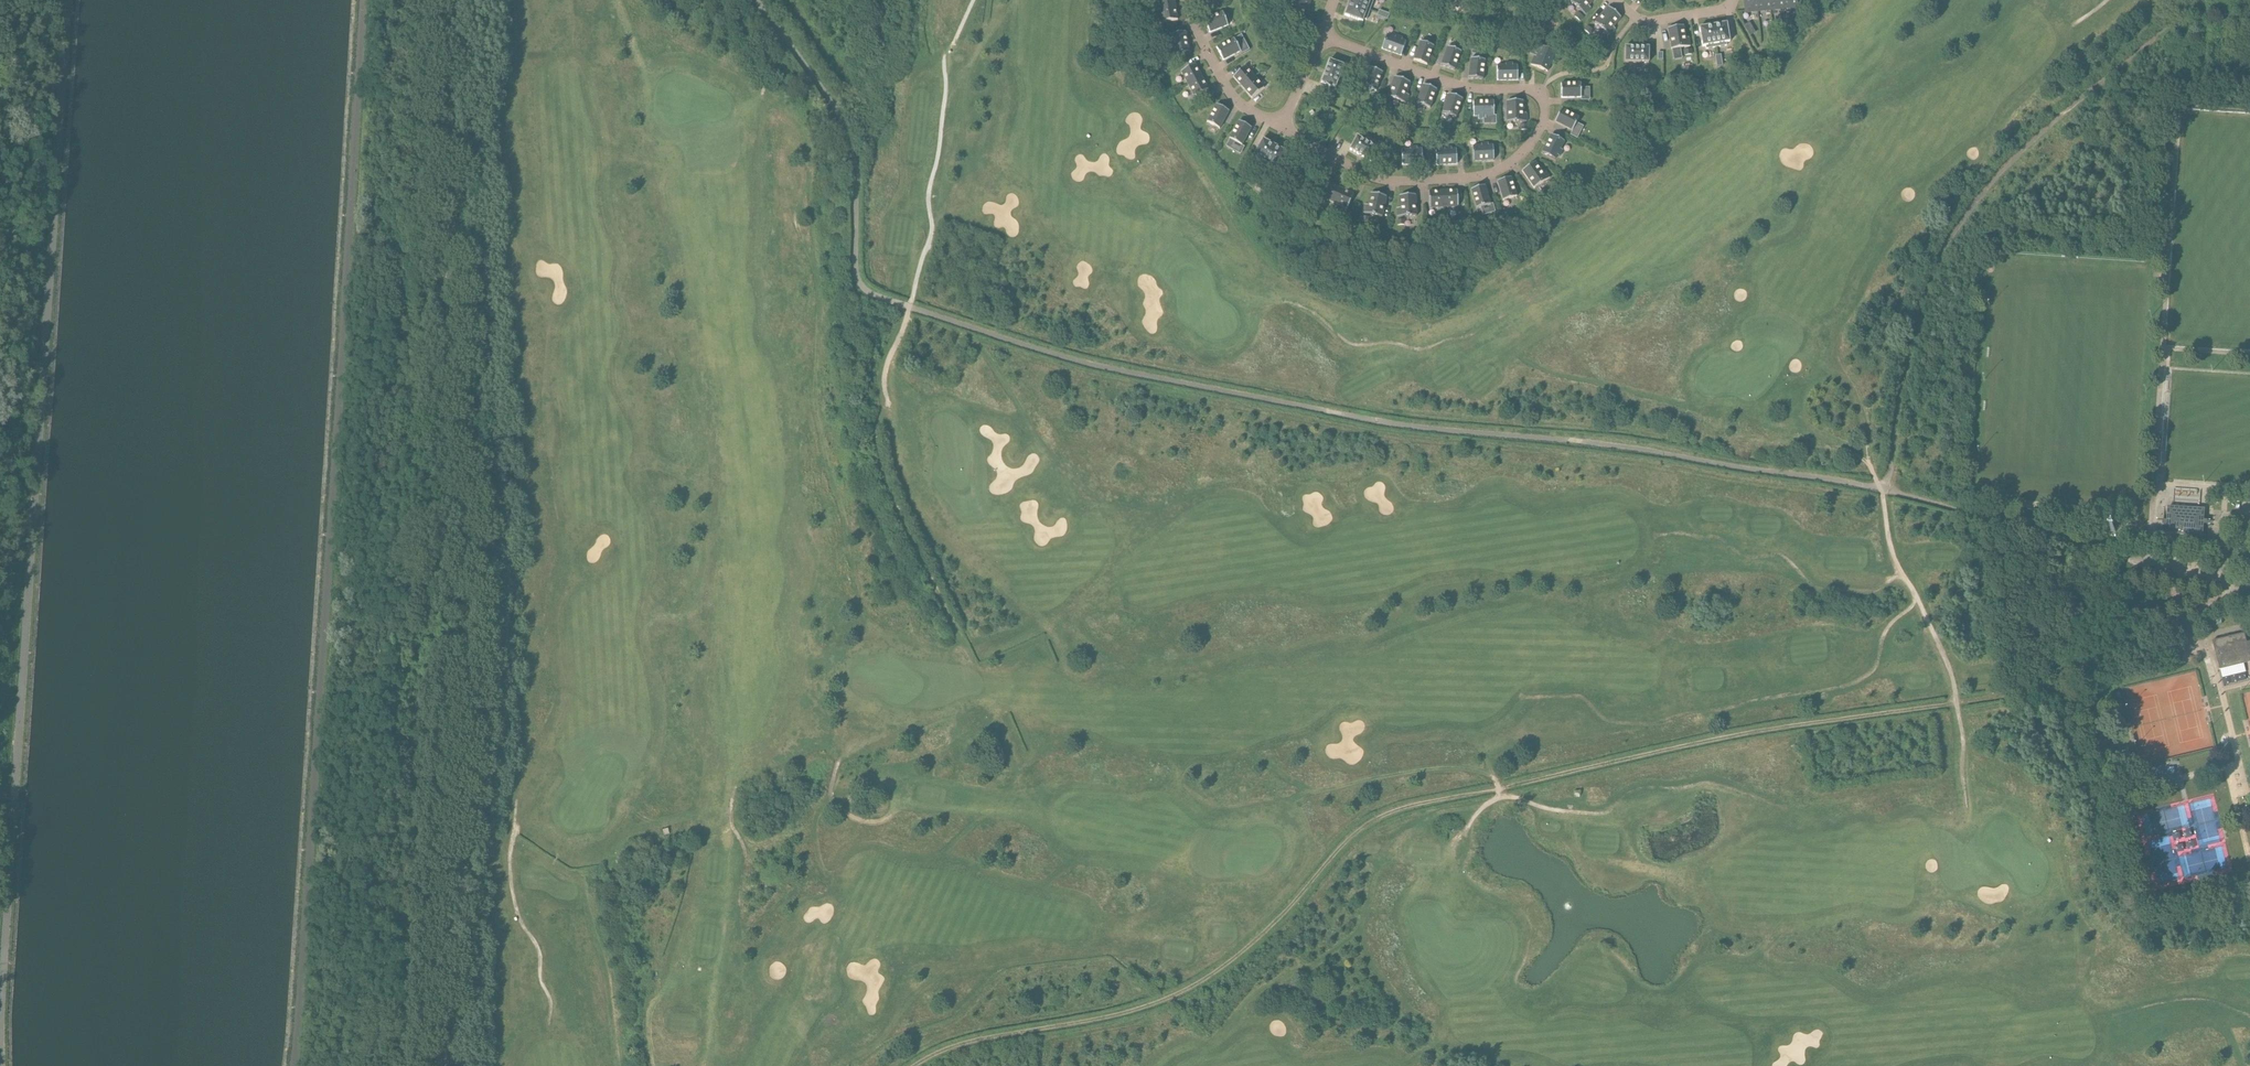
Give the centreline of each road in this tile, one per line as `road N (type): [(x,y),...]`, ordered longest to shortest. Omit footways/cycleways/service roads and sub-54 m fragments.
road 1 (track): [(913,1065),(953,1045),(1114,1016),(1191,987),(1276,922),(1350,837),(1392,811),(1754,731),(2000,695),(2059,678),(2249,583)]
road 2 (unclassified): [(449,0),(445,162),(472,547),(470,723),(440,1065)]
road 3 (track): [(1886,491),(1911,337),(1957,230),(2001,171),(2194,0)]

